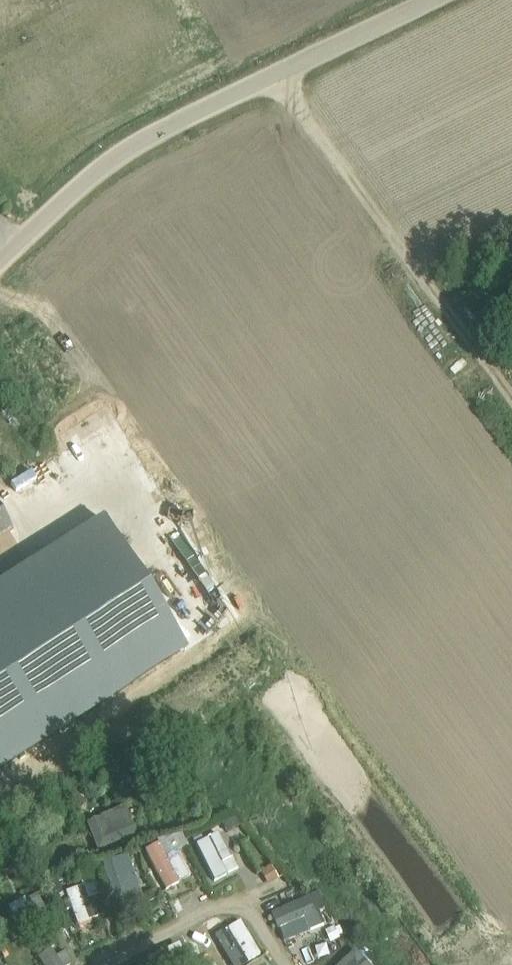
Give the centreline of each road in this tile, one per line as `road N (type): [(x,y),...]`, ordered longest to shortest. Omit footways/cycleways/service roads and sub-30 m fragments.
road 1 (unclassified): [(0,259),(74,182),(148,123),(425,0)]

